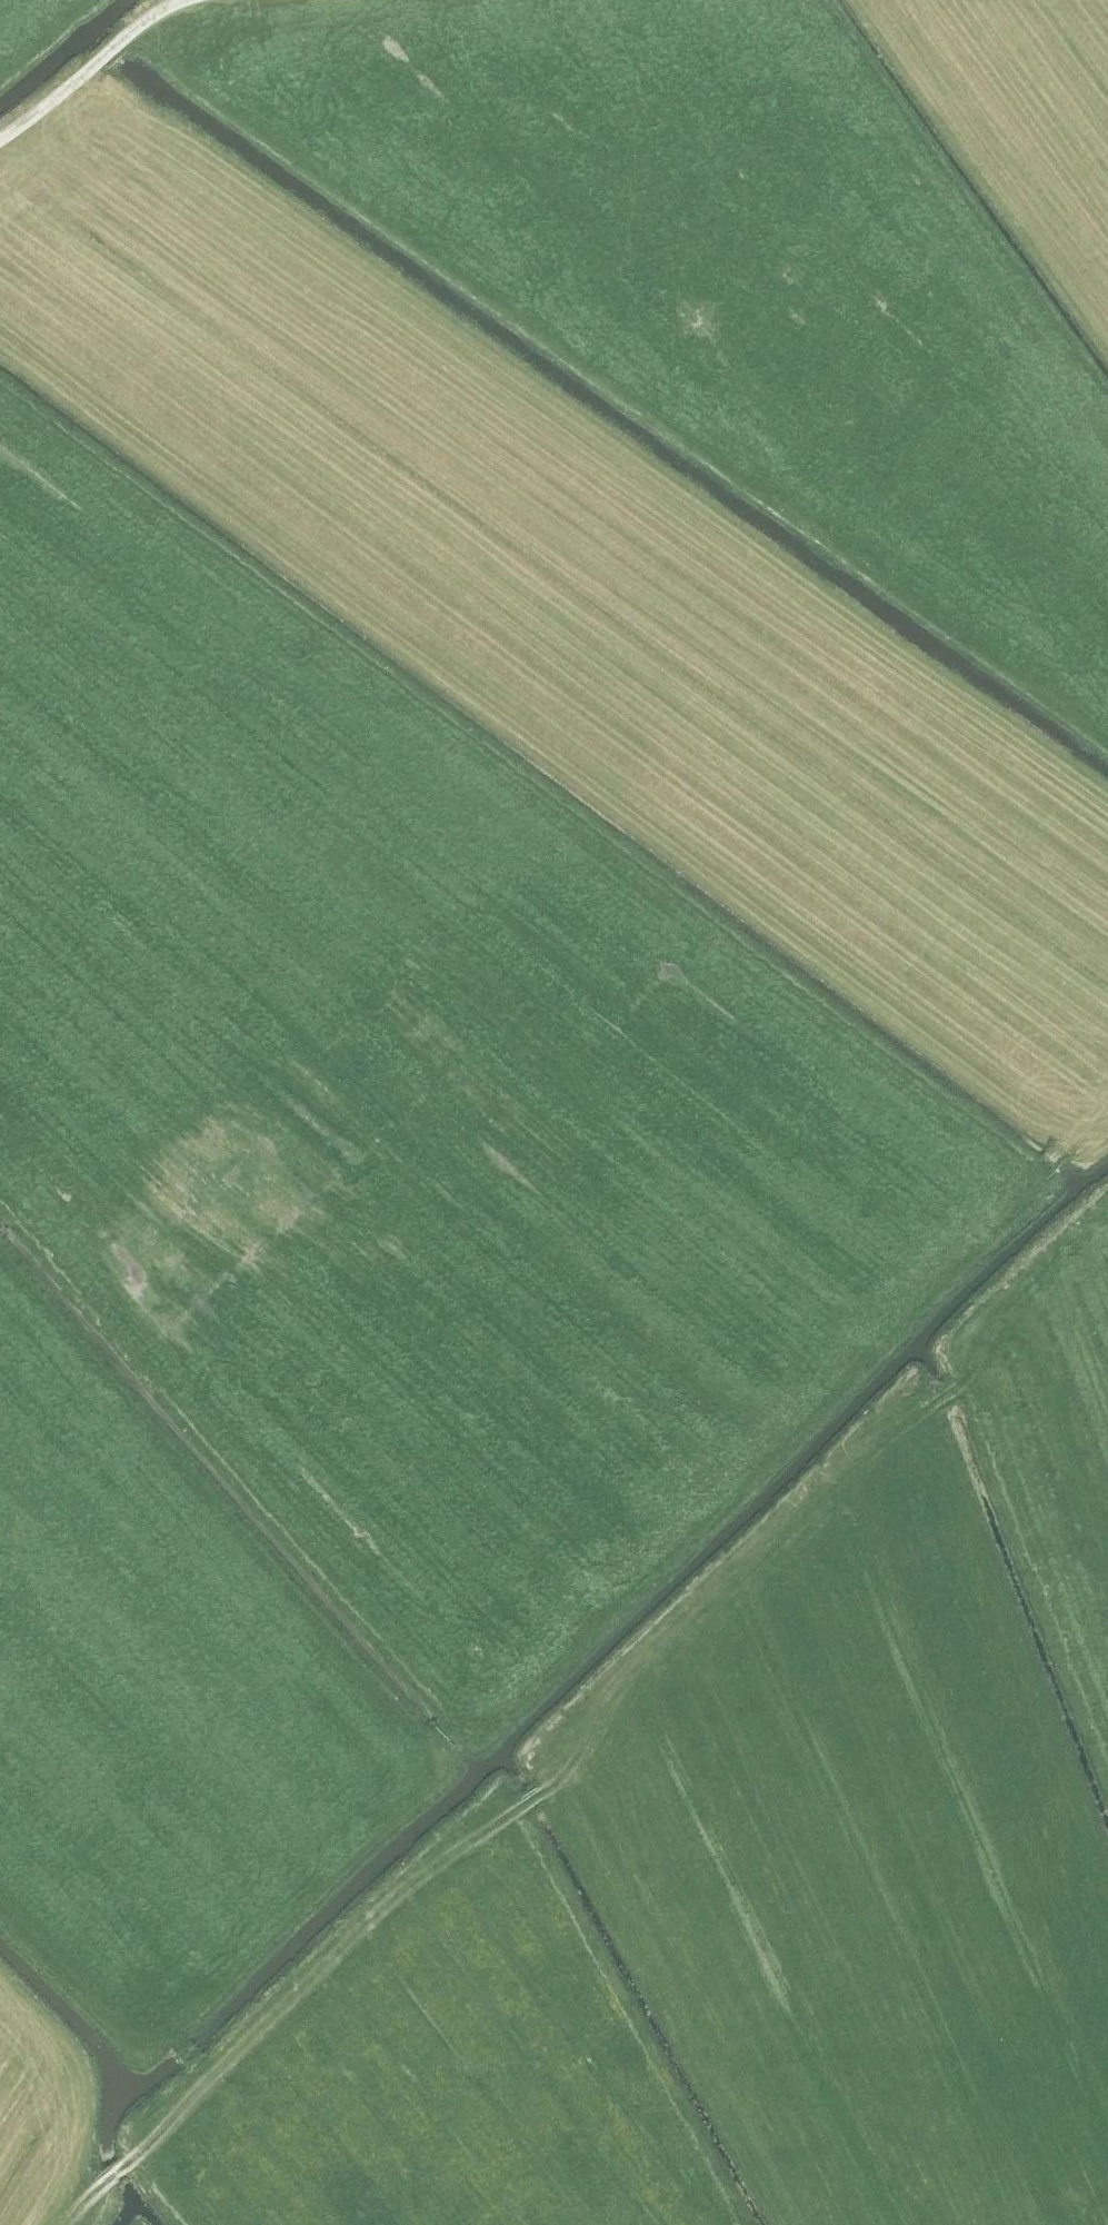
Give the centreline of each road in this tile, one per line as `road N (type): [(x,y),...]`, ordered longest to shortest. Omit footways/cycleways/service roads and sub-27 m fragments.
road 1 (track): [(0,142),(140,24),(187,0)]

